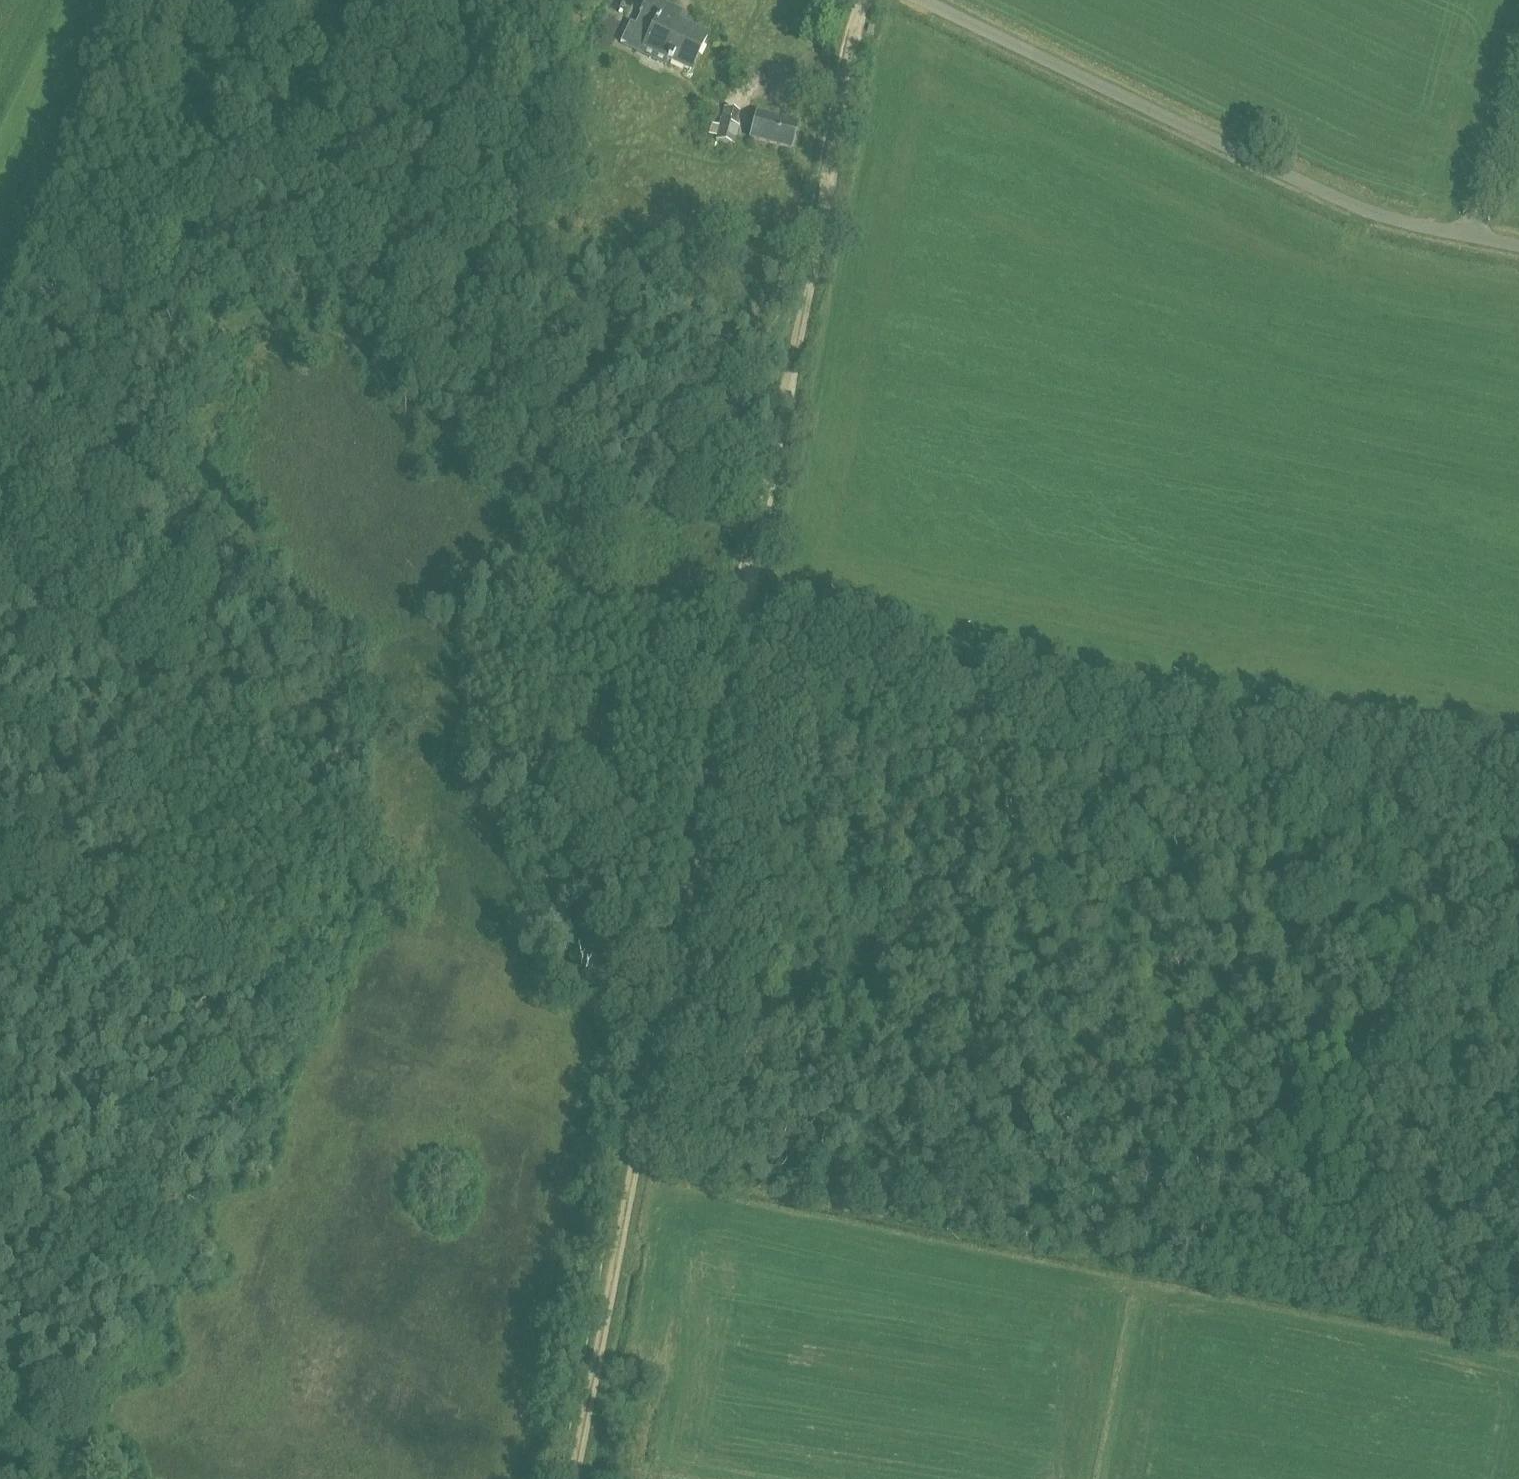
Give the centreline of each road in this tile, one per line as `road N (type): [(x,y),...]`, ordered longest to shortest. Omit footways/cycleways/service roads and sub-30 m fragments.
road 1 (track): [(574,1478),(766,523)]
road 2 (unclassified): [(1518,246),(1345,204),(920,0)]
road 3 (track): [(766,523),(869,0)]

